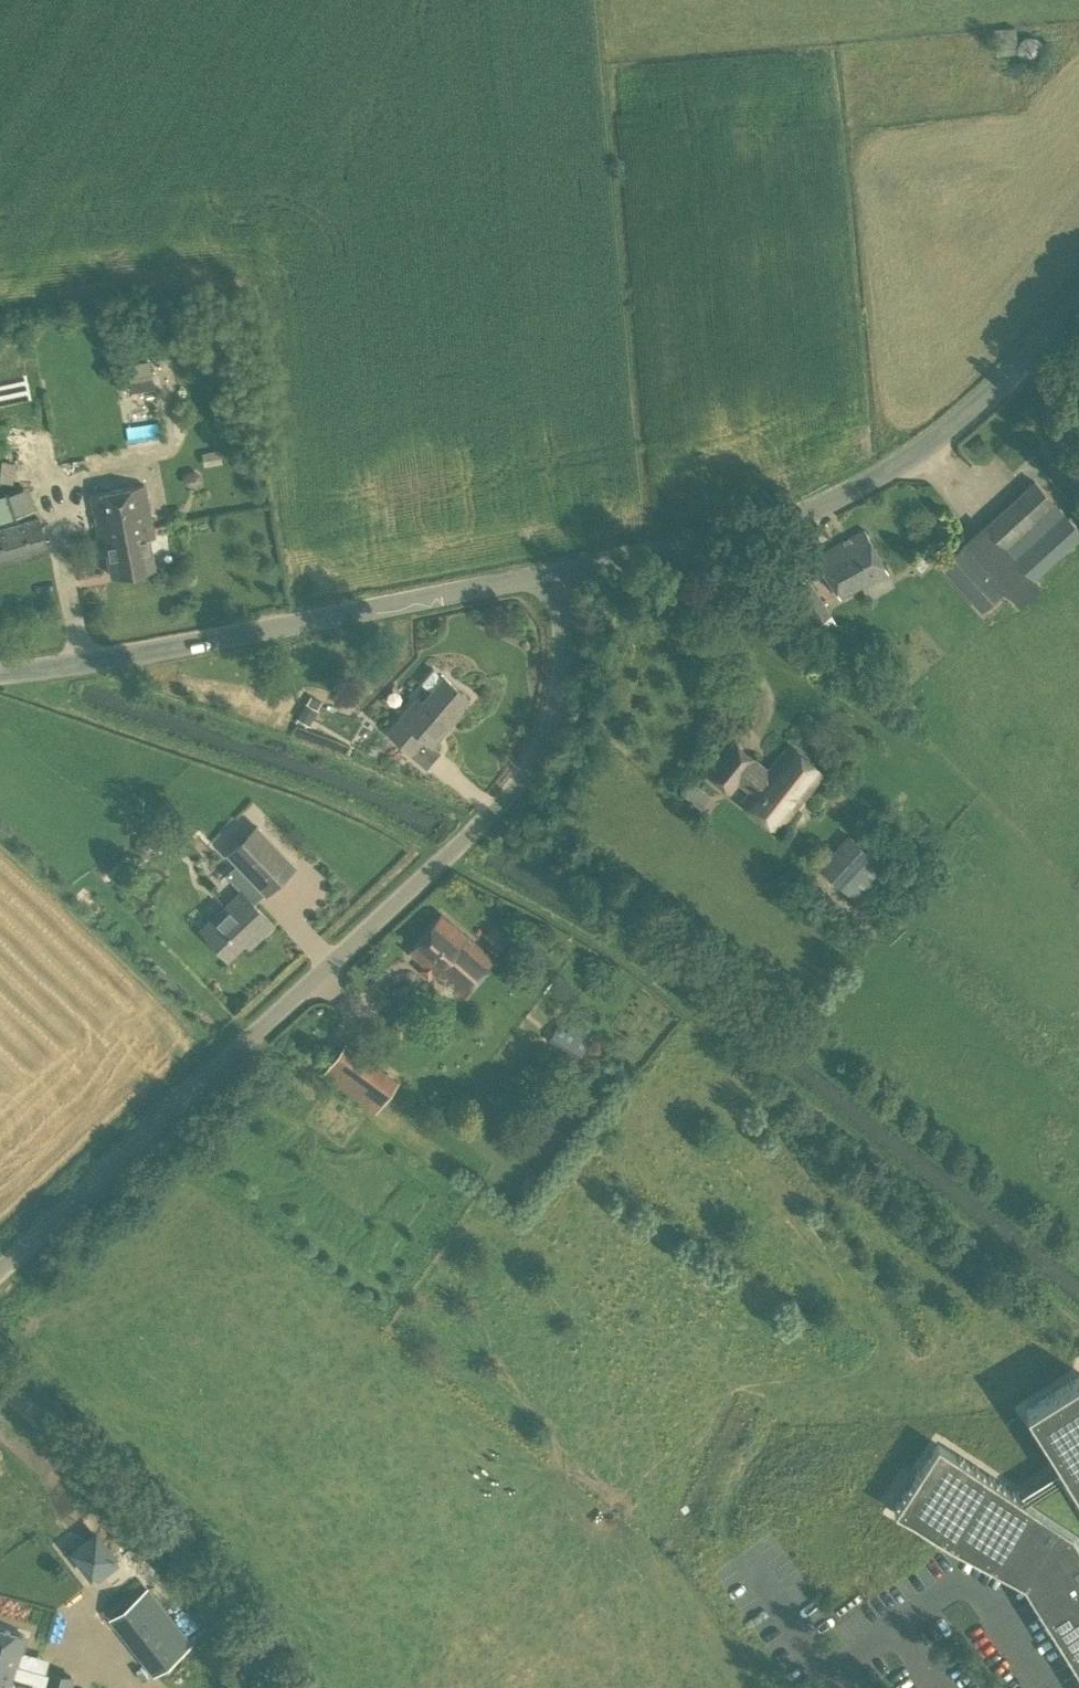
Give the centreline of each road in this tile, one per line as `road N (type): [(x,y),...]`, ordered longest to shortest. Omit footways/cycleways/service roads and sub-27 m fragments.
road 1 (unclassified): [(0,1268),(439,865),(523,778),(559,700),(573,571)]
road 2 (tertiary): [(573,571),(801,514),(934,444),(1002,386),(1078,300)]
road 3 (tertiary): [(0,669),(573,571)]
road 4 (unclassified): [(266,1687),(246,1633),(221,1596),(0,1383)]

